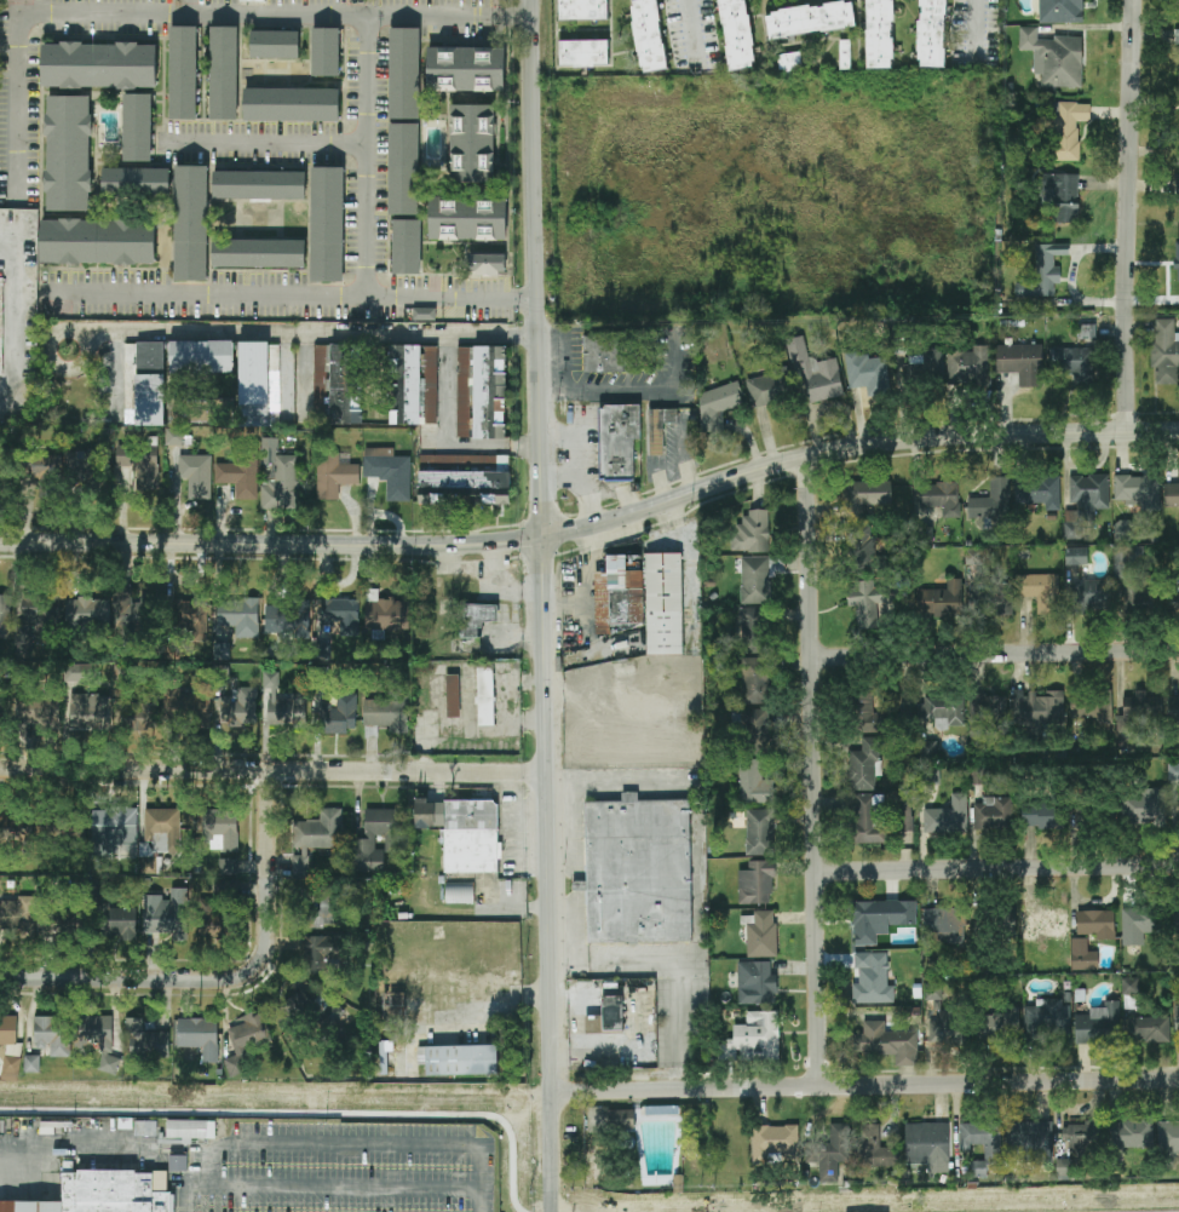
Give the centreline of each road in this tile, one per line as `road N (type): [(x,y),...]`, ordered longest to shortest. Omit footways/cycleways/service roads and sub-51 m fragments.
road 1 (tertiary): [(551,1211),(535,0)]
road 2 (secondary): [(1178,433),(990,436),(850,449),(585,529),(479,545),(0,542)]
road 3 (residential): [(823,1087),(810,458)]
road 4 (residential): [(1178,1081),(550,1092)]
road 5 (residential): [(545,771),(0,769)]
road 6 (residential): [(272,771),(268,941),(259,967),(231,980),(0,978)]
road 7 (residential): [(1131,435),(1137,0)]
road 8 (residential): [(1178,652),(813,660)]
road 9 (residential): [(1178,866),(817,873)]

